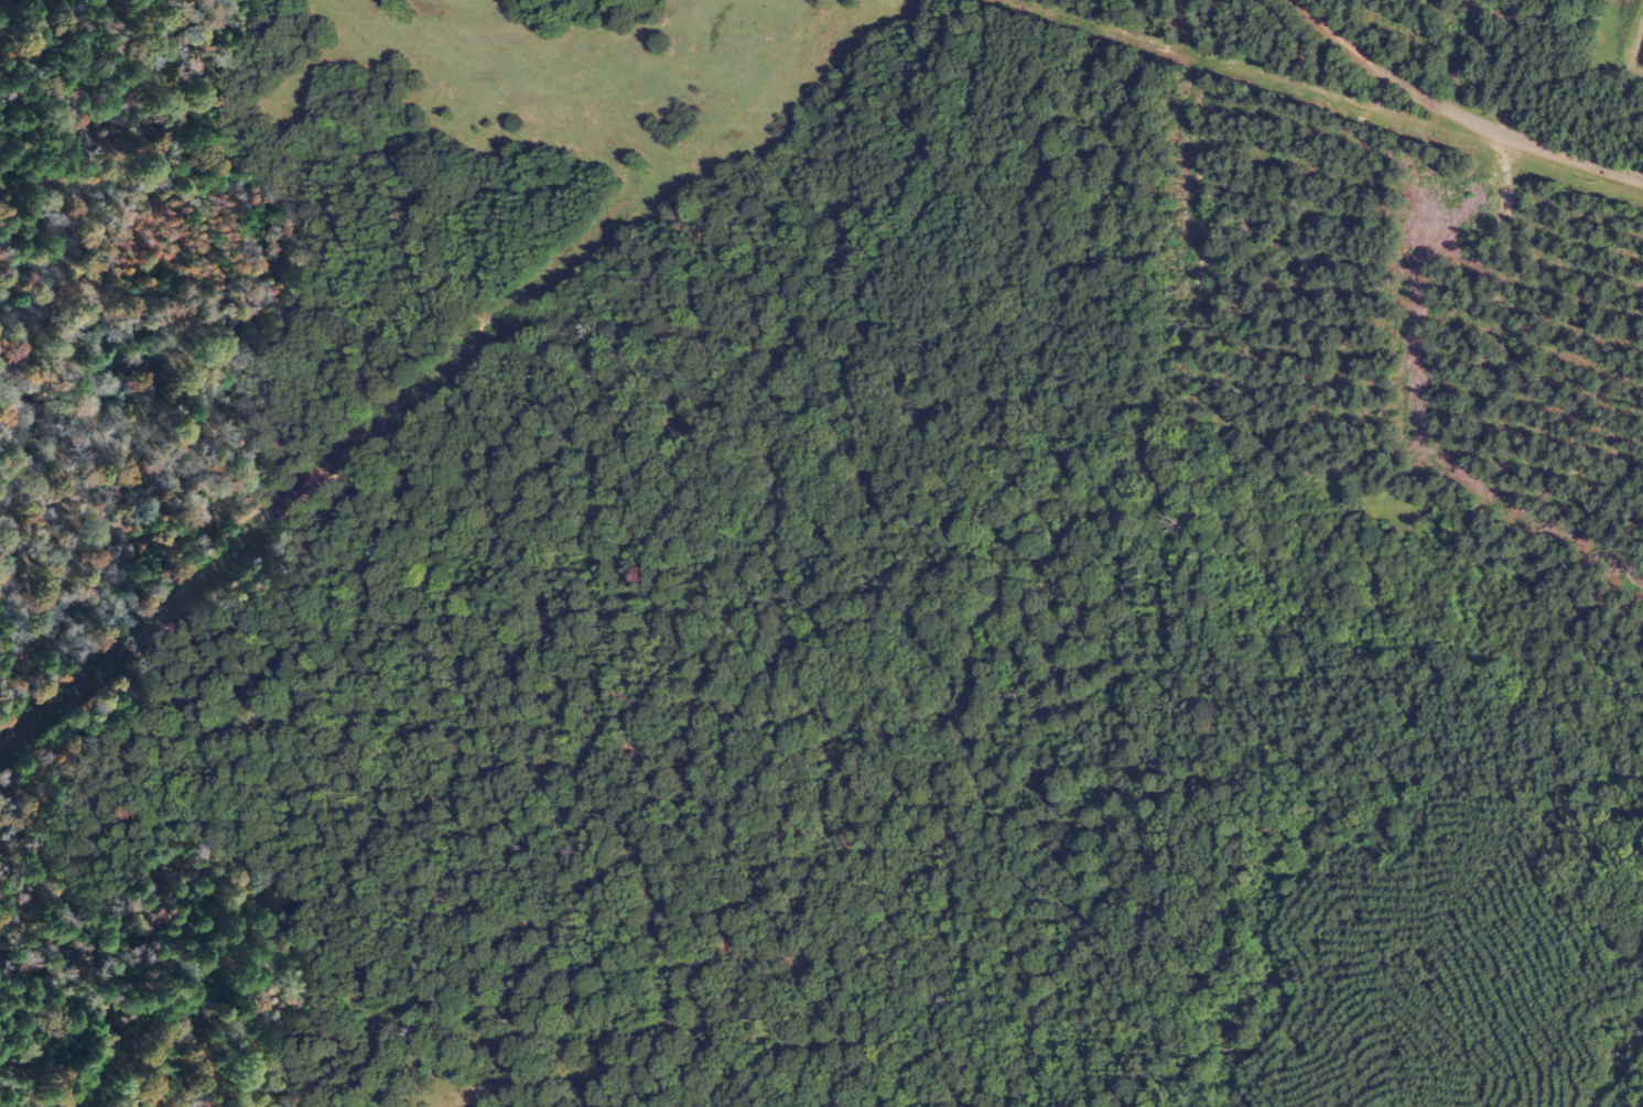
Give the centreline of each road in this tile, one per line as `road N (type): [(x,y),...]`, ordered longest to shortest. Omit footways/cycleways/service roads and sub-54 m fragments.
road 1 (residential): [(1307,0),(1507,159),(1642,211)]

